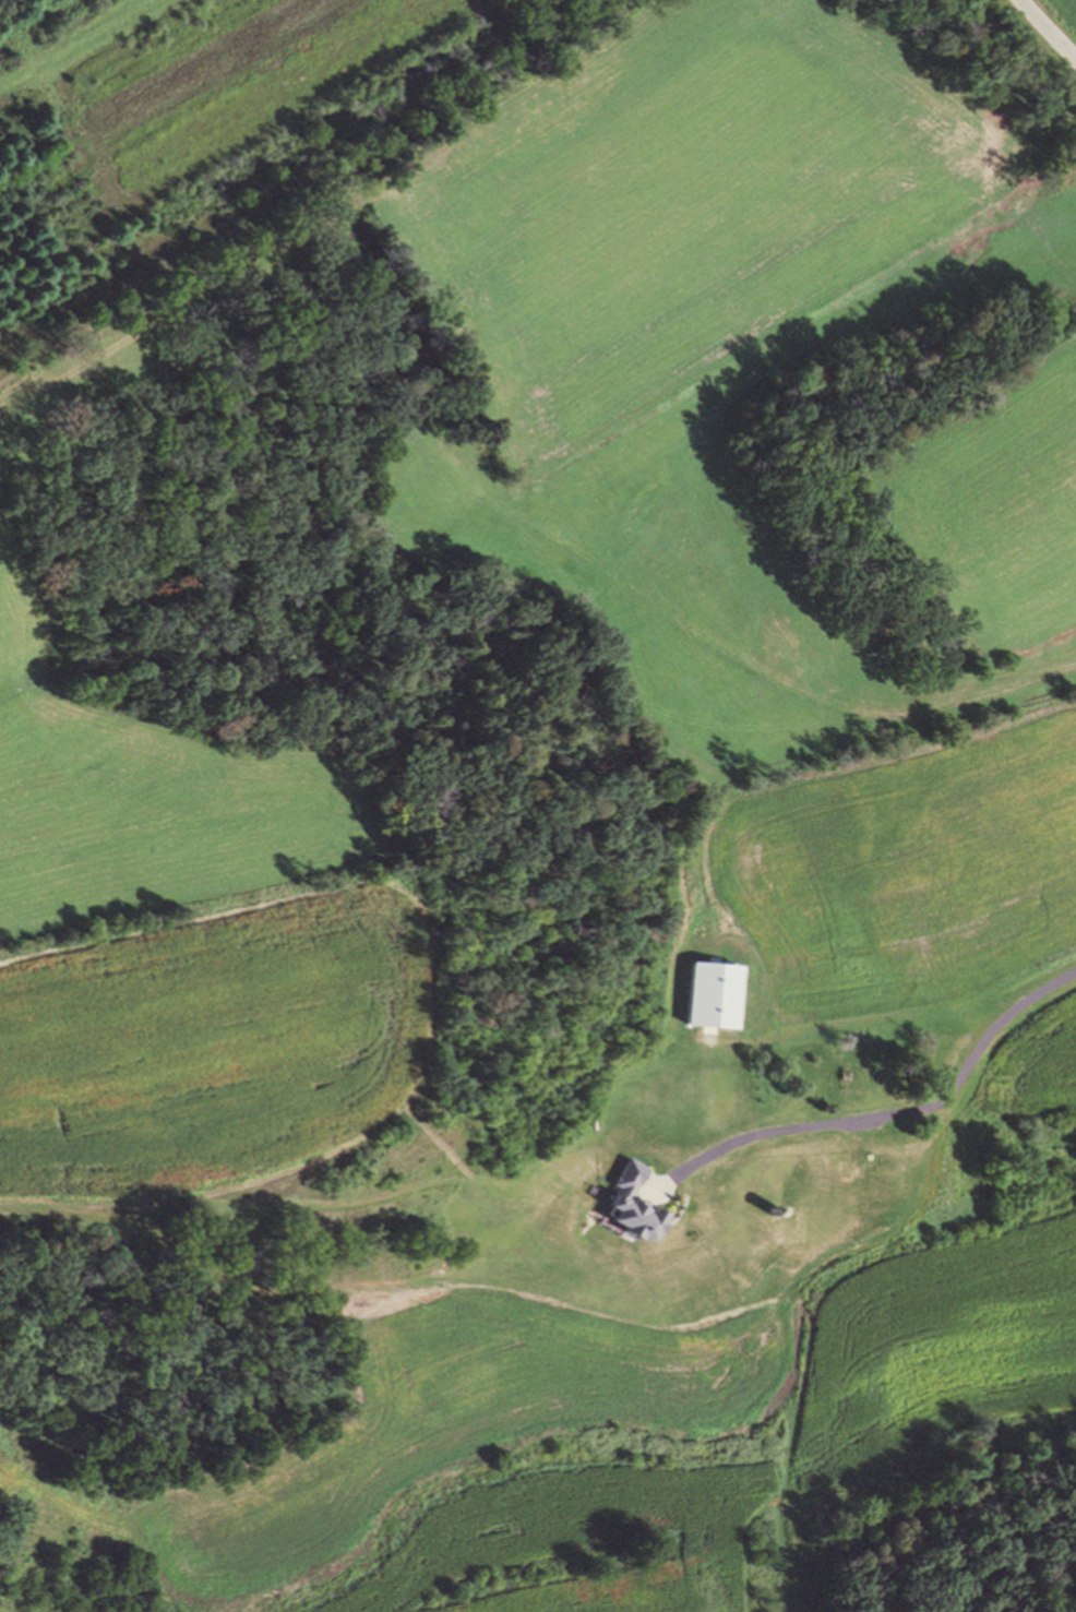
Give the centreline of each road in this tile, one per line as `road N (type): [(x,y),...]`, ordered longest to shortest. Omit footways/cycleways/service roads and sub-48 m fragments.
road 1 (track): [(928,1130),(877,1234),(786,1268),(713,1229),(584,1261),(511,1193),(468,1178),(314,1204),(119,1216),(0,1203)]
road 2 (residential): [(1075,983),(1012,1020),(928,1130)]

